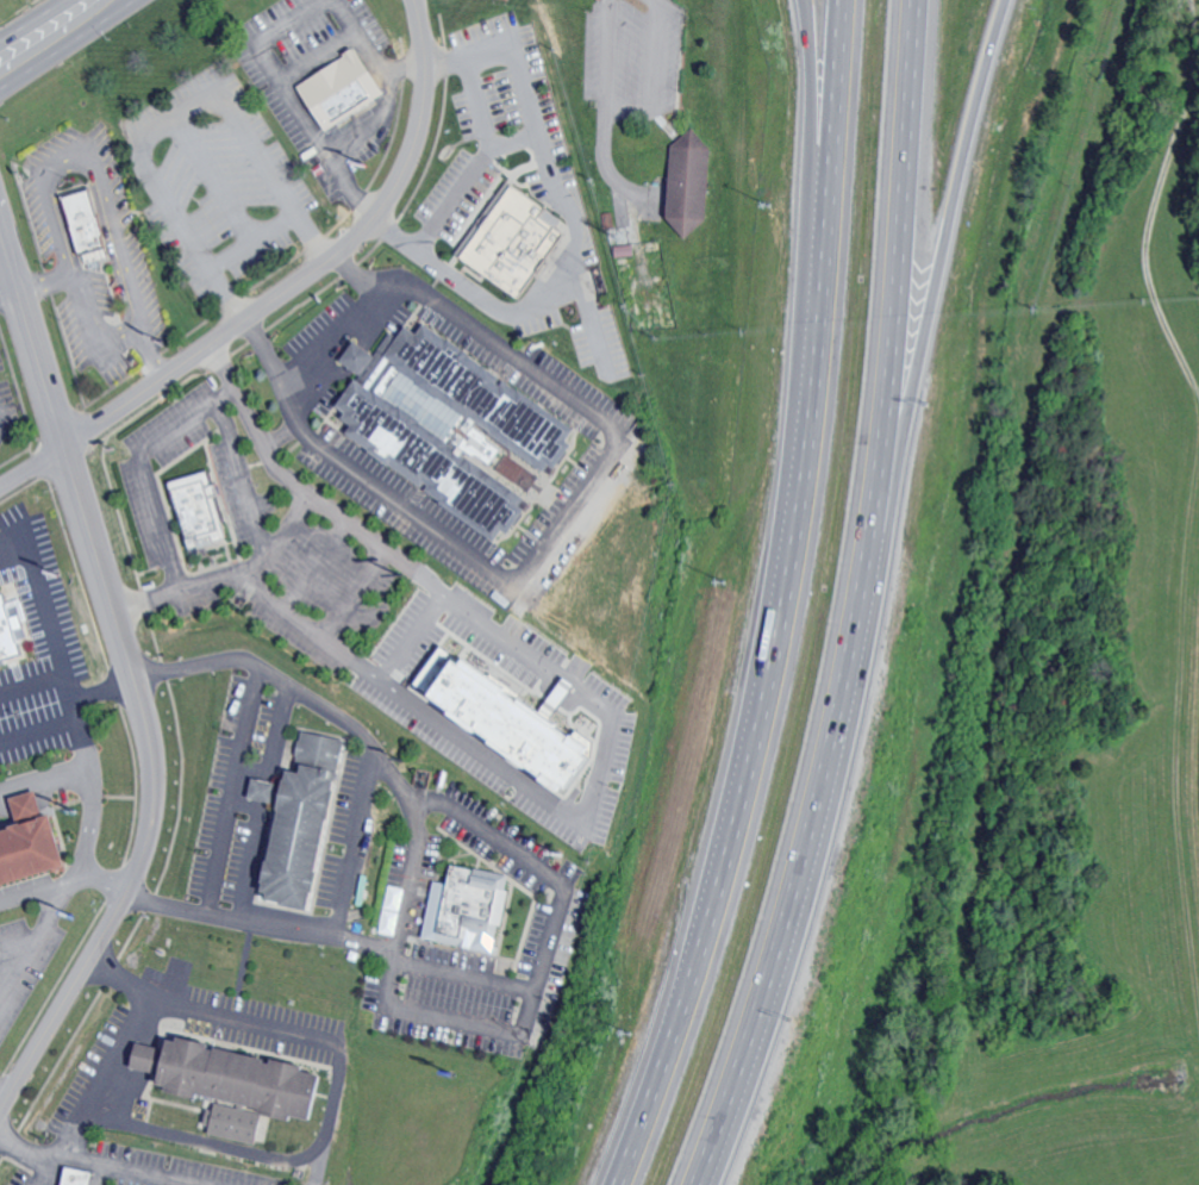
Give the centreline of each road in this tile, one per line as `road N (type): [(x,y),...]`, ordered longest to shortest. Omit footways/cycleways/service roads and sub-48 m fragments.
road 1 (motorway): [(840,0),(818,342),(780,623),(697,960),(616,1184)]
road 2 (residential): [(0,1121),(130,898),(157,807),(138,679),(0,197)]
road 3 (residential): [(0,495),(304,288),(377,223),(424,125),(431,75),(418,0)]
road 4 (motorway): [(694,1184),(797,878),(861,578)]
road 5 (motorway): [(861,578),(908,417),(1006,0)]
road 6 (motorway): [(861,578),(889,356),(913,0)]
road 7 (motorway): [(805,0),(803,482)]
road 8 (primary): [(0,91),(140,0)]

